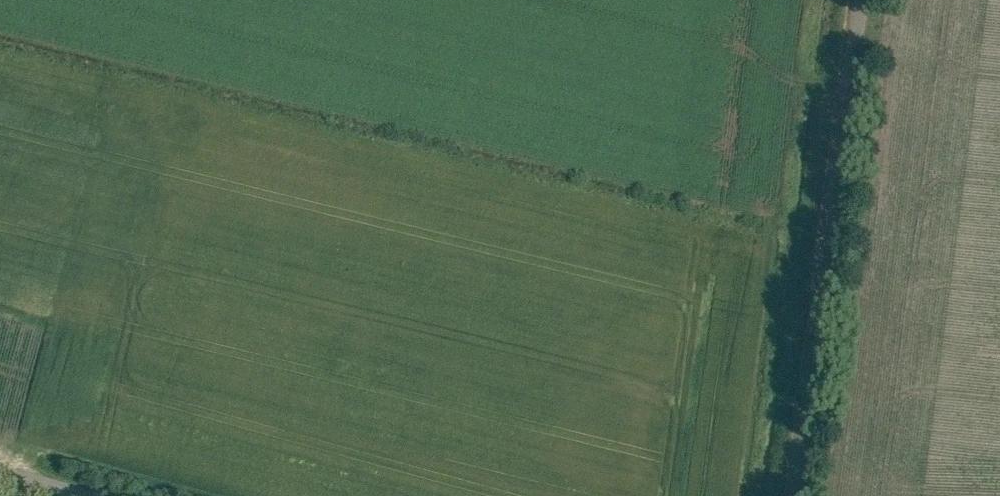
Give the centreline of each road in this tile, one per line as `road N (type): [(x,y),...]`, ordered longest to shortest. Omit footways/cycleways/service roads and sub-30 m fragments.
road 1 (unclassified): [(839,0),(775,495)]

